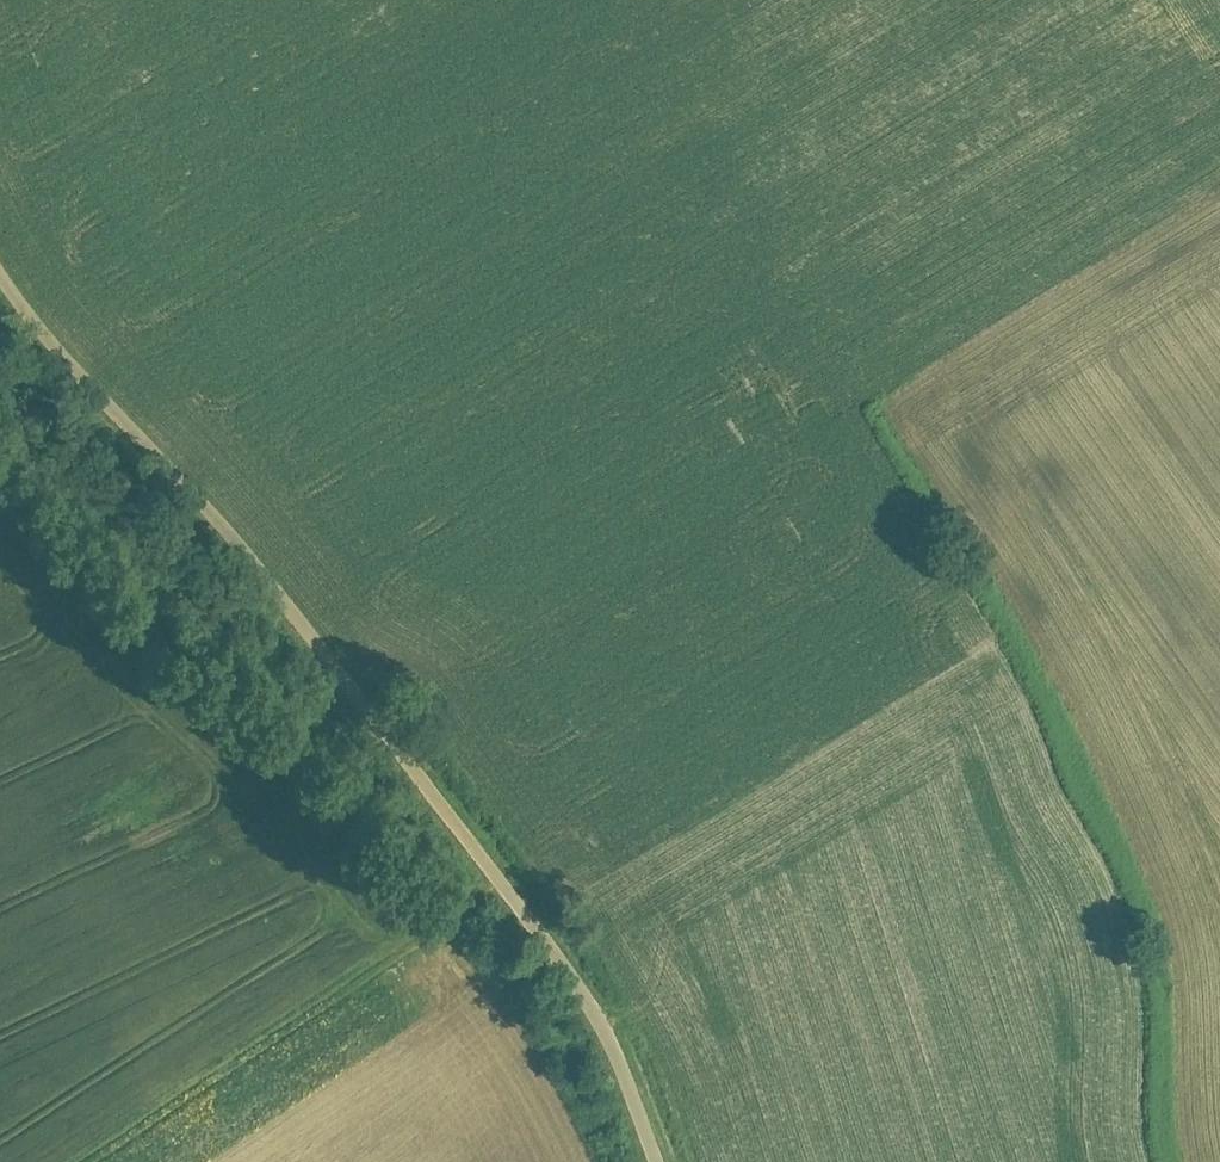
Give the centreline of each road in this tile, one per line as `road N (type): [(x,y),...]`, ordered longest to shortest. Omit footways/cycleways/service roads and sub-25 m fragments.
road 1 (residential): [(659,1161),(623,1066),(567,978),(397,754),(0,284)]

